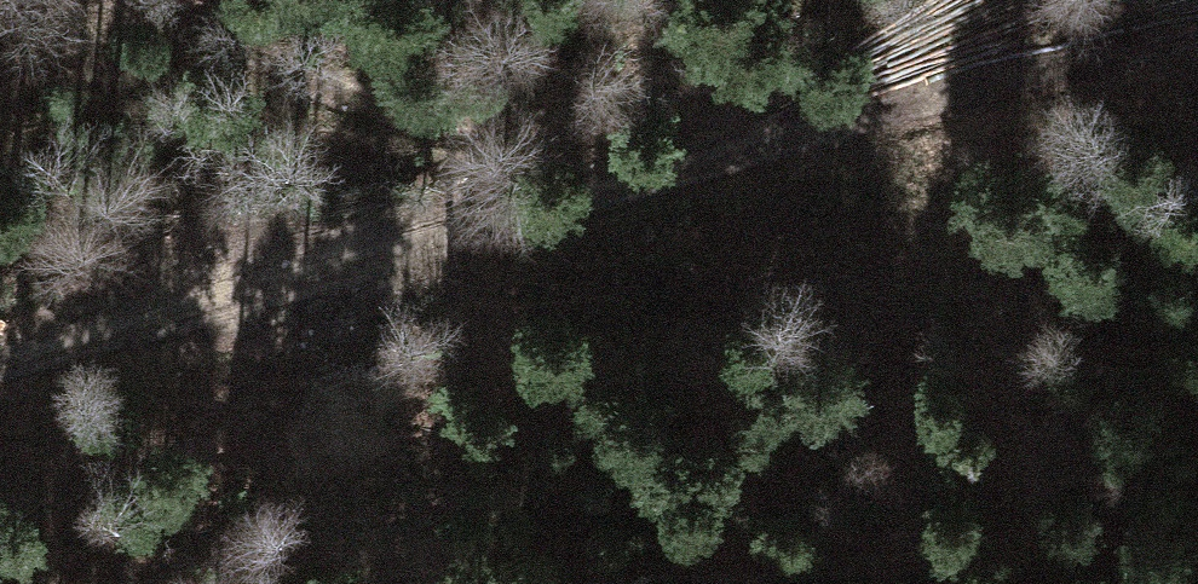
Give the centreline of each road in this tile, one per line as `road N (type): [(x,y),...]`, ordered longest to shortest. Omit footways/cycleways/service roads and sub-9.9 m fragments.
road 1 (track): [(0,365),(1197,20)]
road 2 (track): [(171,0),(267,60),(370,95),(472,115),(724,109),(821,127)]

